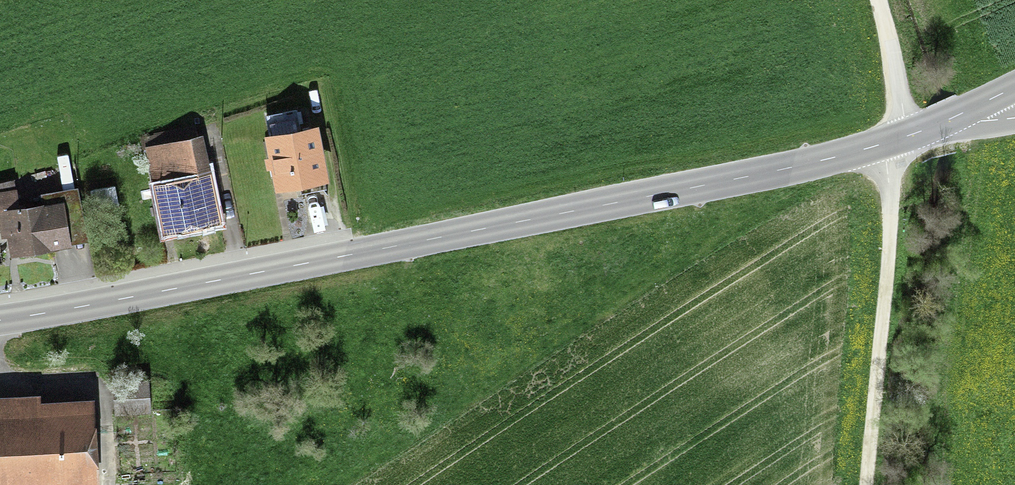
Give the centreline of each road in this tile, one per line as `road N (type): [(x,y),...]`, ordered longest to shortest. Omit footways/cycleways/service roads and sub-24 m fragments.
road 1 (secondary): [(0,320),(805,166),(969,111)]
road 2 (track): [(881,143),(890,198),(867,484)]
road 3 (track): [(908,135),(881,0)]

